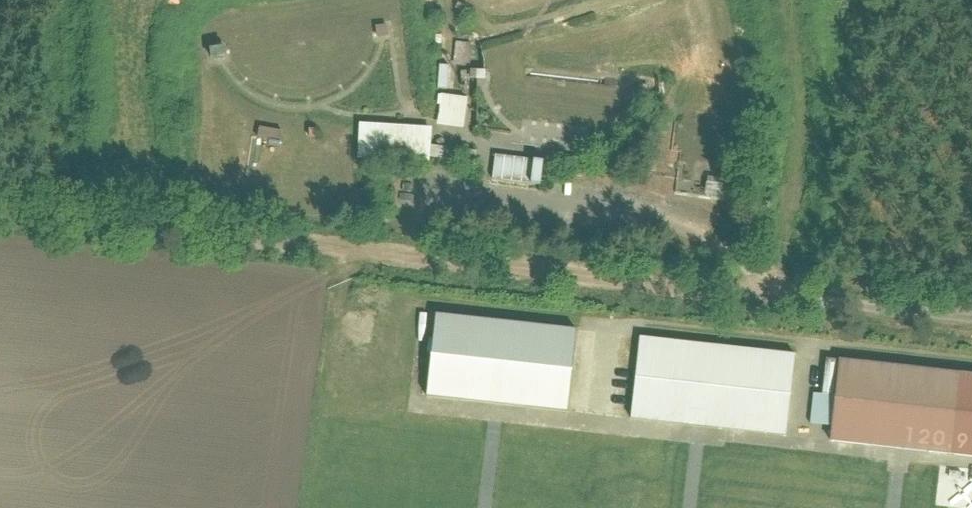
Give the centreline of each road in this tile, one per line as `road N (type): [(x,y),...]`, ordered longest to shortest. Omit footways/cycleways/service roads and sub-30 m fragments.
road 1 (track): [(0,200),(745,282)]
road 2 (unclassified): [(971,309),(745,282)]

